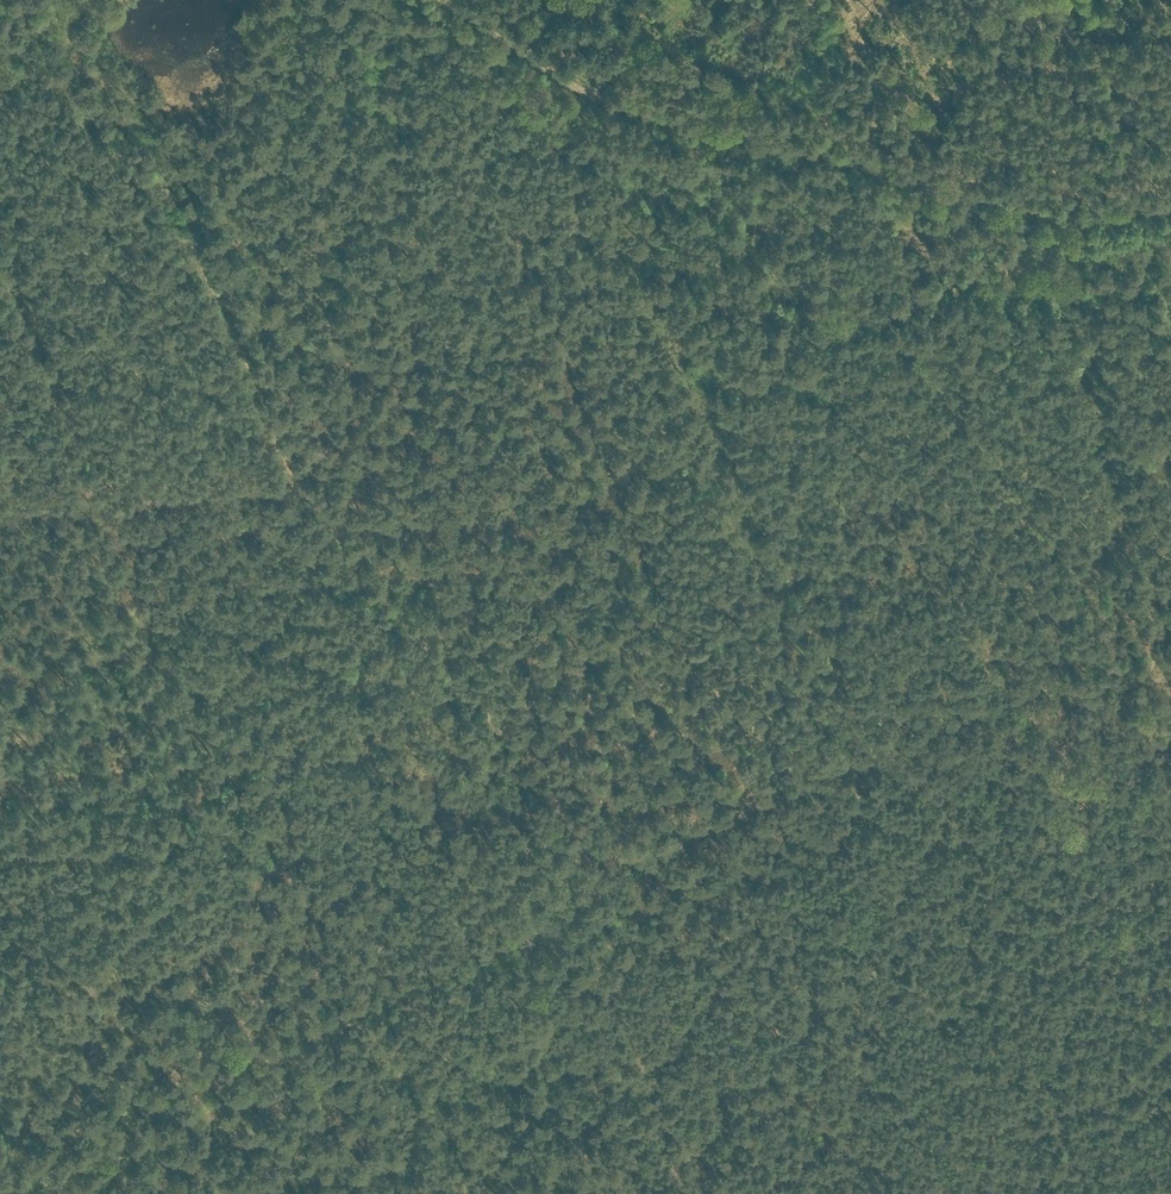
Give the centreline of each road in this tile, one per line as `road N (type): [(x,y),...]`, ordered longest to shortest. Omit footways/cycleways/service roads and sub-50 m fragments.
road 1 (track): [(0,517),(295,483),(373,587),(483,705),(583,900),(739,817),(1003,701),(1067,686),(1170,680)]
road 2 (track): [(1170,204),(1072,217),(590,95)]
road 3 (track): [(295,483),(146,147),(126,66),(89,1)]
road 4 (track): [(684,1193),(583,900)]
road 5 (track): [(445,0),(590,95)]
road 6 (track): [(590,95),(683,0)]

